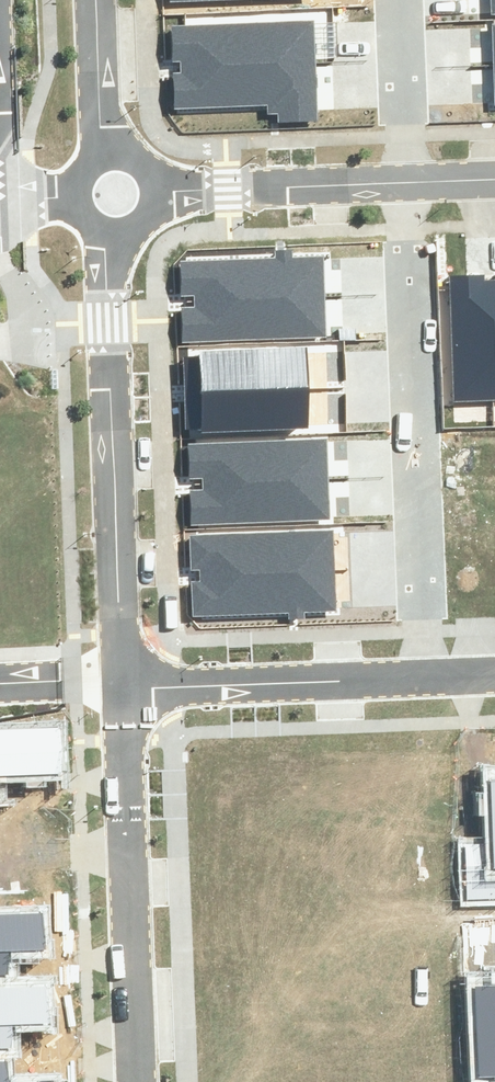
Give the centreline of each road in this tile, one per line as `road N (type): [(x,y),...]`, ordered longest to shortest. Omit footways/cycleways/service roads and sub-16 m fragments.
road 1 (residential): [(425,678),(401,182)]
road 2 (residential): [(108,233),(122,685)]
road 3 (residential): [(122,685),(138,1081)]
road 4 (residential): [(425,678),(122,685)]
road 5 (residential): [(401,182),(155,193)]
road 6 (residential): [(401,182),(395,0)]
road 7 (residential): [(96,0),(111,155)]

